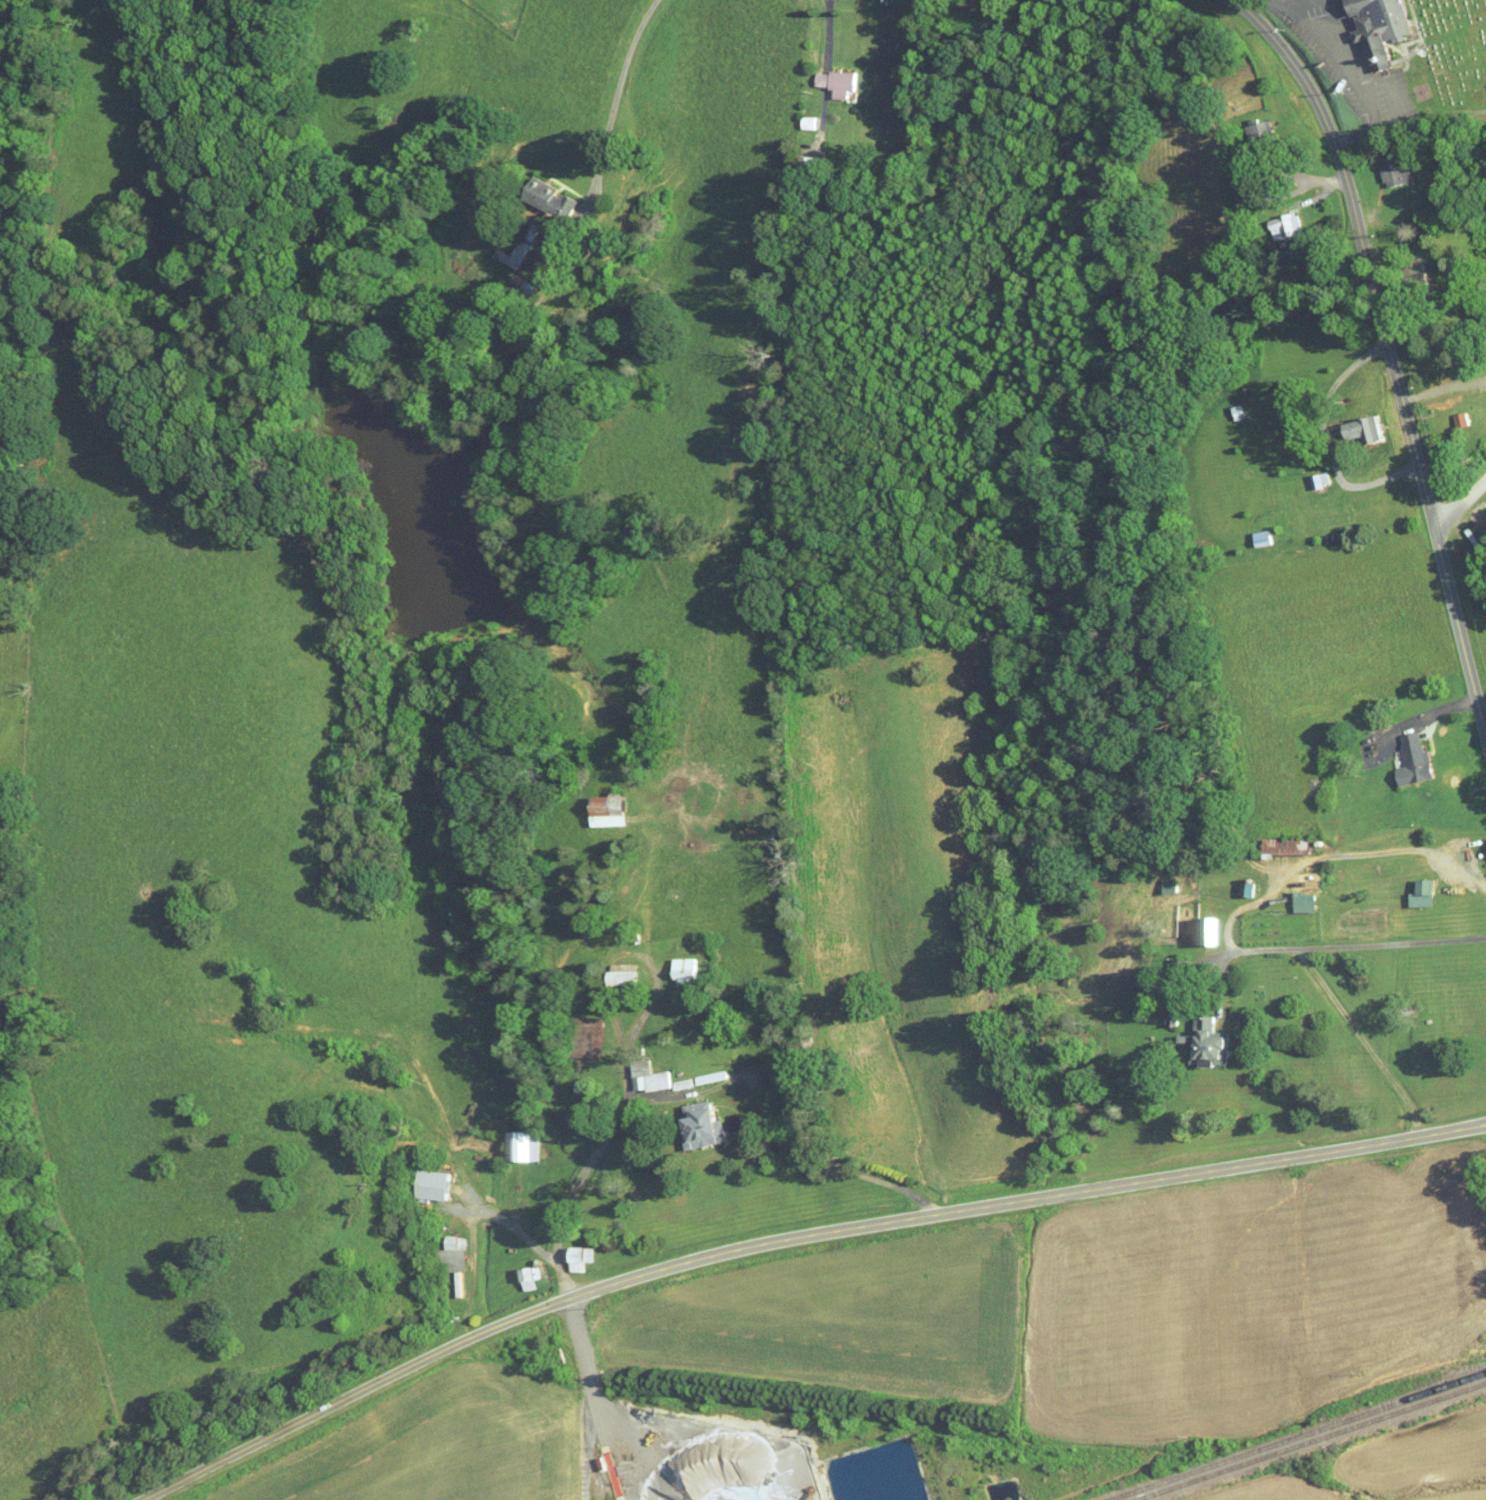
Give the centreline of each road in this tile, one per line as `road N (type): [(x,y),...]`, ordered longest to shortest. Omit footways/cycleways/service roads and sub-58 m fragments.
road 1 (residential): [(139,1499),(480,1333),(677,1265),(805,1236),(1485,1125)]
road 2 (tertiary): [(1485,739),(1347,184),(1312,99),(1234,0)]

